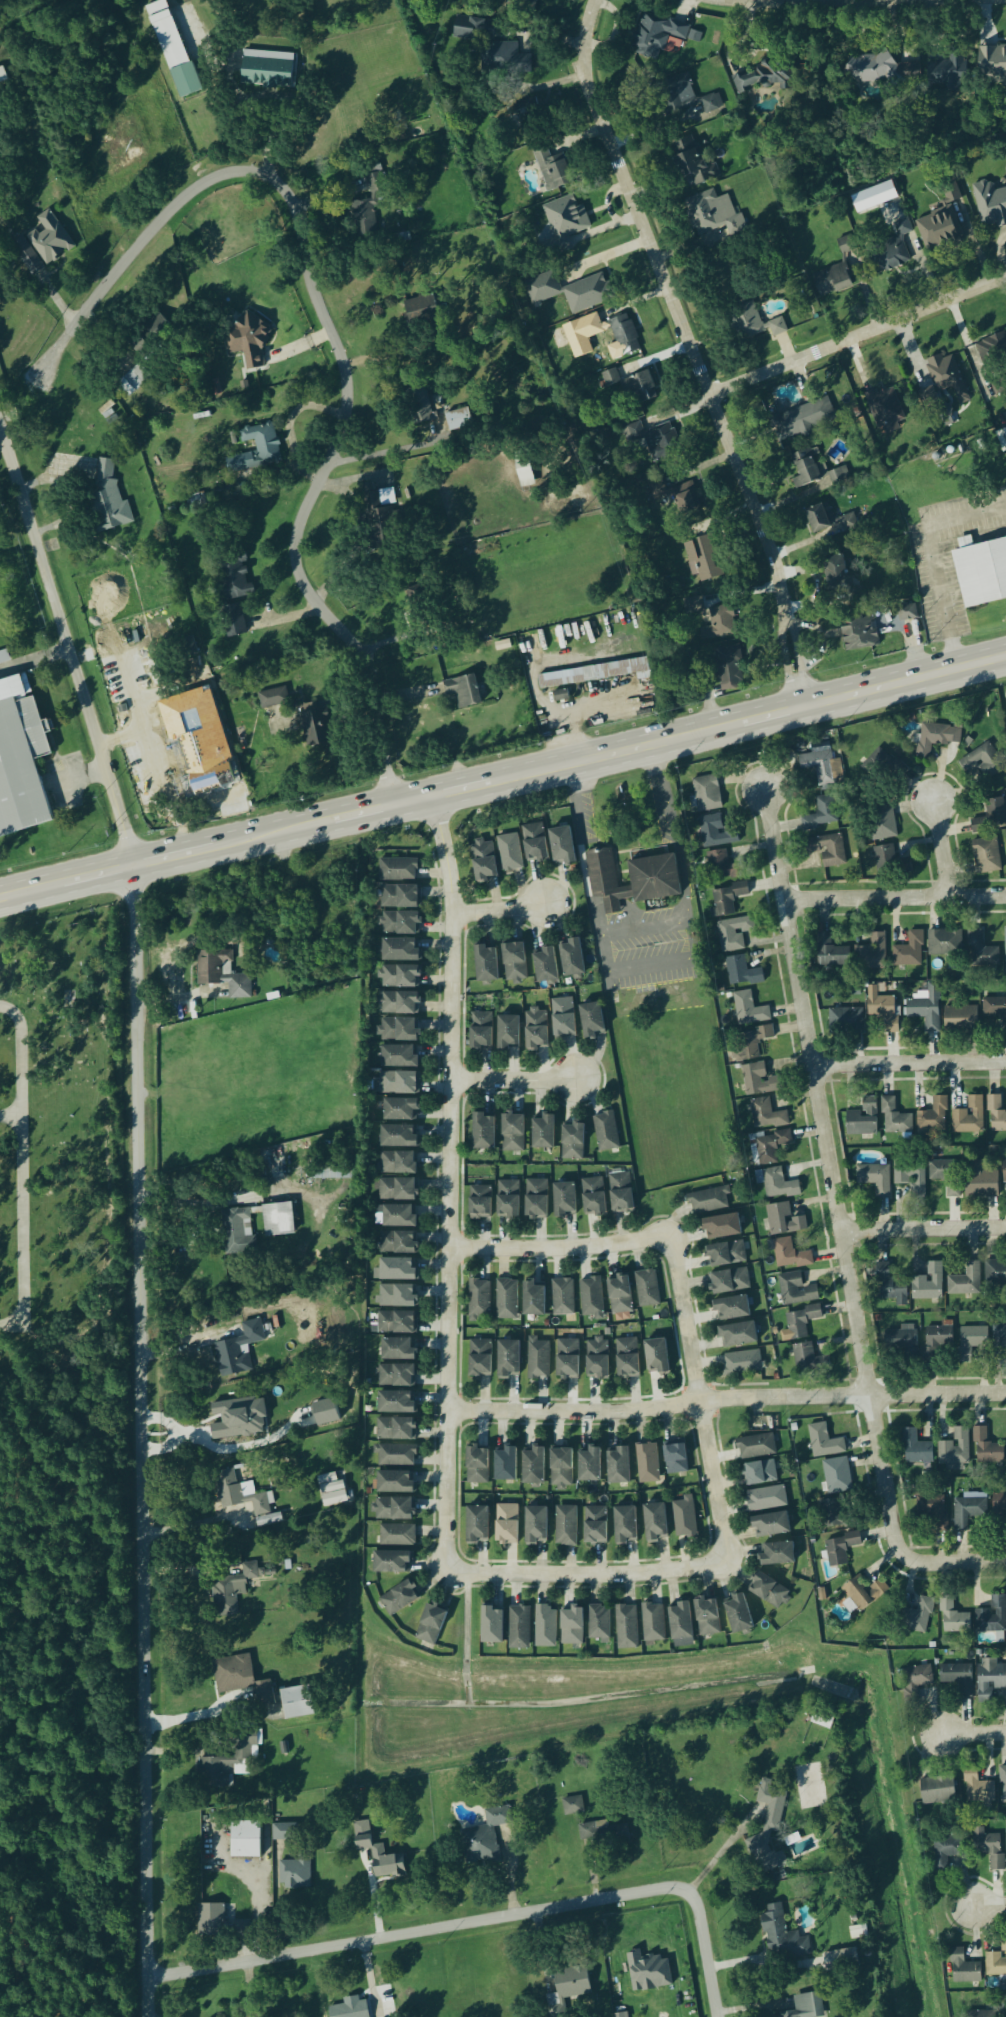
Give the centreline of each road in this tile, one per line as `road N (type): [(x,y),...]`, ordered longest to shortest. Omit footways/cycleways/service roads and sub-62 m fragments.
road 1 (residential): [(131,865),(147,2016)]
road 2 (secondary): [(0,898),(1005,656)]
road 3 (residential): [(390,806),(371,675),(315,604),(295,557),(297,528),(345,416),(346,388),(282,186),(243,168),(174,202),(43,372)]
road 4 (residential): [(906,1556),(895,1541),(765,789)]
road 5 (residential): [(432,795),(453,913),(446,1572)]
road 6 (residential): [(799,707),(764,532),(587,81),(584,37),(593,0)]
road 7 (residential): [(147,1978),(669,1887),(698,1904),(717,2016)]
road 8 (residential): [(449,1411),(1005,1393)]
road 9 (residential): [(131,865),(0,436)]
road 10 (residential): [(727,1561),(671,1235)]
road 11 (residential): [(1005,278),(707,396)]
road 12 (residential): [(446,1572),(643,1574),(727,1561)]
road 13 (residential): [(784,900),(1005,896)]
road 14 (residential): [(671,1235),(573,1249),(451,1248)]
road 15 (residential): [(812,1065),(1005,1062)]
road 16 (residential): [(841,1229),(1005,1226)]
road 17 (residential): [(452,1081),(576,1077)]

